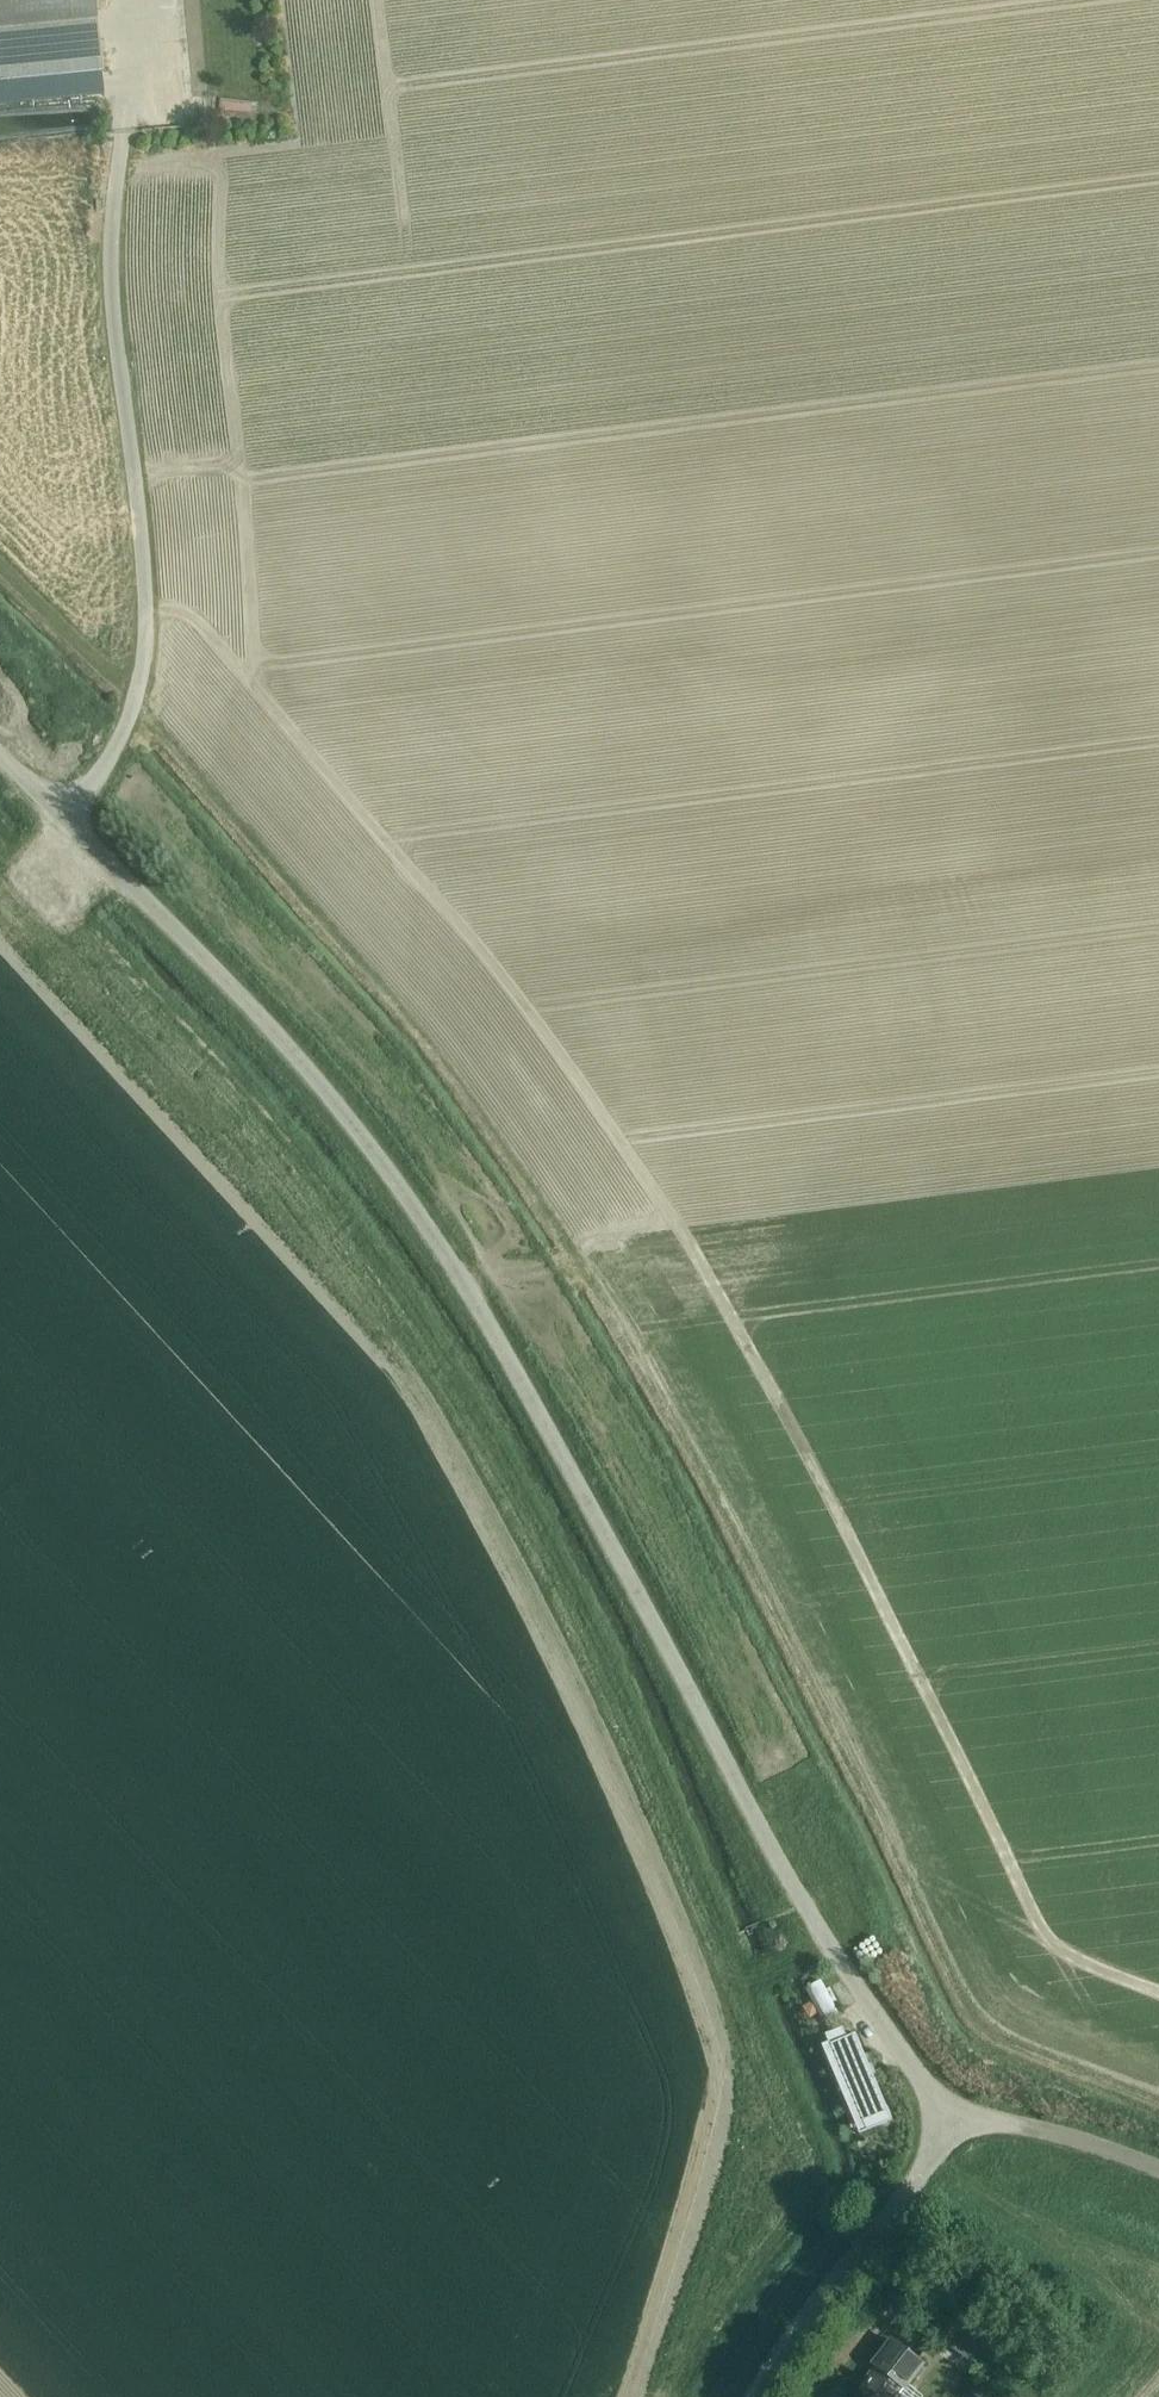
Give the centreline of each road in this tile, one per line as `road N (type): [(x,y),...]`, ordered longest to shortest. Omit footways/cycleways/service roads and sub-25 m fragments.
road 1 (unclassified): [(755,2396),(934,2146),(948,2112),(913,2077),(824,1940),(434,1234),(322,1084),(0,756)]
road 2 (track): [(1158,2165),(1079,2134),(948,2112)]

